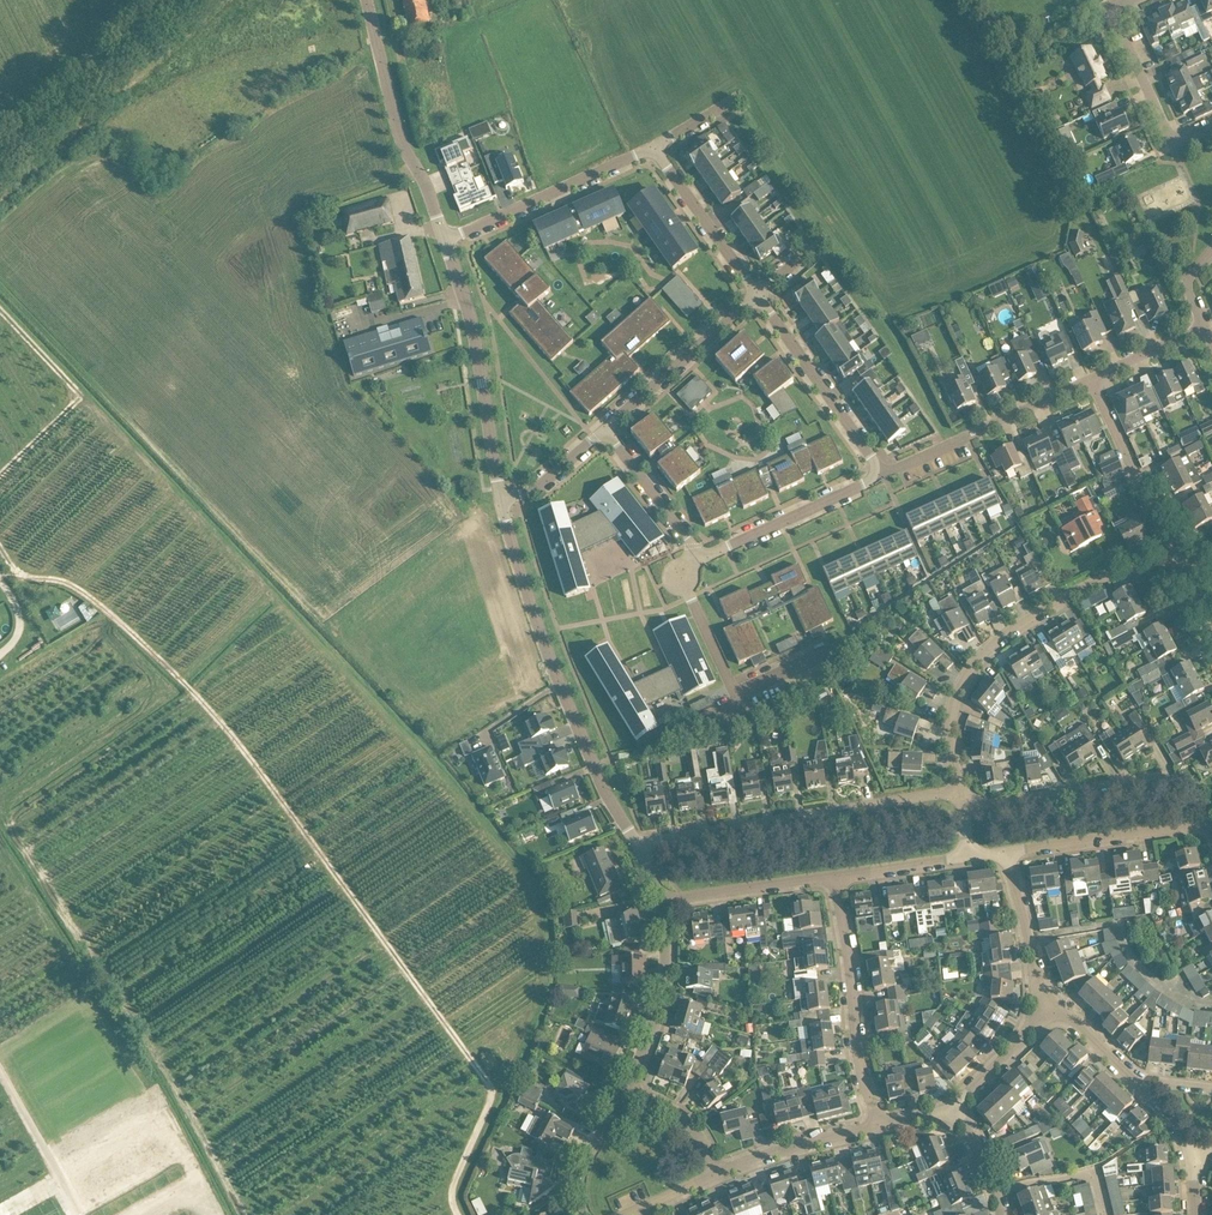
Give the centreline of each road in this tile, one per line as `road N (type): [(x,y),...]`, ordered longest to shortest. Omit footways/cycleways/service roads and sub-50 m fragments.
road 1 (track): [(0,546),(25,578),(71,585),(93,600),(222,724),(492,1087),(453,1192),(459,1214)]
road 2 (residential): [(445,240),(654,147),(757,295)]
road 3 (residential): [(639,846),(602,786),(547,655),(501,500)]
road 4 (residential): [(962,790),(950,712),(978,658),(1088,585),(1176,559)]
road 5 (residential): [(605,429),(699,554),(861,485),(875,472)]
road 6 (residential): [(639,846),(962,790)]
road 7 (residential): [(501,500),(472,327),(445,240)]
road 8 (residential): [(878,1126),(859,1061),(834,876)]
road 9 (residential): [(445,240),(394,116),(367,0)]
road 10 (unclassified): [(0,163),(185,0)]
road 11 (residential): [(875,472),(1091,380)]
road 12 (track): [(0,312),(82,397),(0,475)]
road 13 (residential): [(1193,1163),(1163,1108),(1050,1003)]
road 14 (residential): [(757,295),(875,472)]
road 15 (residential): [(605,429),(757,295)]
road 16 (residential): [(966,807),(1166,779)]
road 17 (residential): [(1202,825),(1005,851)]
road 18 (residential): [(1176,559),(1091,380)]
road 19 (residential): [(625,1091),(661,999),(661,900)]
road 20 (residential): [(1211,128),(1185,140),(1166,131),(1116,19),(1121,0)]
road 21 (residential): [(834,876),(661,900)]
road 22 (residential): [(717,1173),(878,1126)]
road 23 (residential): [(1050,1003),(1036,980),(1005,851)]
road 24 (residential): [(953,1109),(1050,1003)]
road 25 (residential): [(970,856),(834,876)]
road 26 (residential): [(584,1214),(580,1178),(625,1091)]
road 27 (unclassified): [(717,1173),(691,1125),(625,1091)]
road 28 (residential): [(501,500),(538,488),(605,429)]
road 29 (residential): [(1091,380),(1204,327)]

